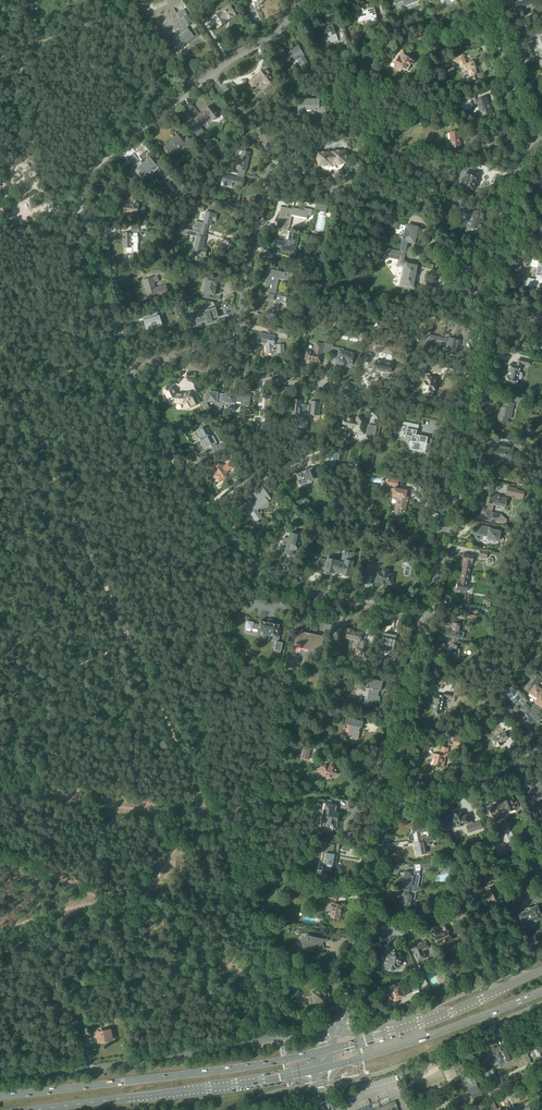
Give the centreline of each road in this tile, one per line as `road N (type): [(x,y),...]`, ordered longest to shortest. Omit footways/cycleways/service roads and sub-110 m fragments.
road 1 (tertiary): [(426,618),(525,139)]
road 2 (unclassified): [(426,618),(285,587),(258,570),(166,449),(131,365)]
road 3 (unclassified): [(131,365),(81,191),(92,170),(213,74)]
road 4 (unclassified): [(335,1033),(0,1077)]
road 5 (primary): [(316,1052),(0,1097)]
road 6 (residential): [(234,337),(268,159),(213,74)]
road 7 (primary): [(39,1109),(314,1070)]
road 8 (track): [(126,639),(18,401)]
road 9 (track): [(304,1034),(206,818)]
road 10 (tertiary): [(335,1033),(345,1014),(387,805)]
road 11 (primary): [(328,1067),(541,991)]
road 12 (tertiary): [(387,805),(426,618)]
road 13 (track): [(199,805),(126,639)]
road 14 (primary): [(541,970),(375,1036)]
road 15 (unclassified): [(394,805),(460,786),(541,746)]
road 16 (tertiary): [(525,139),(522,105),(488,0)]
road 17 (unclassified): [(213,74),(271,37),(307,0)]

